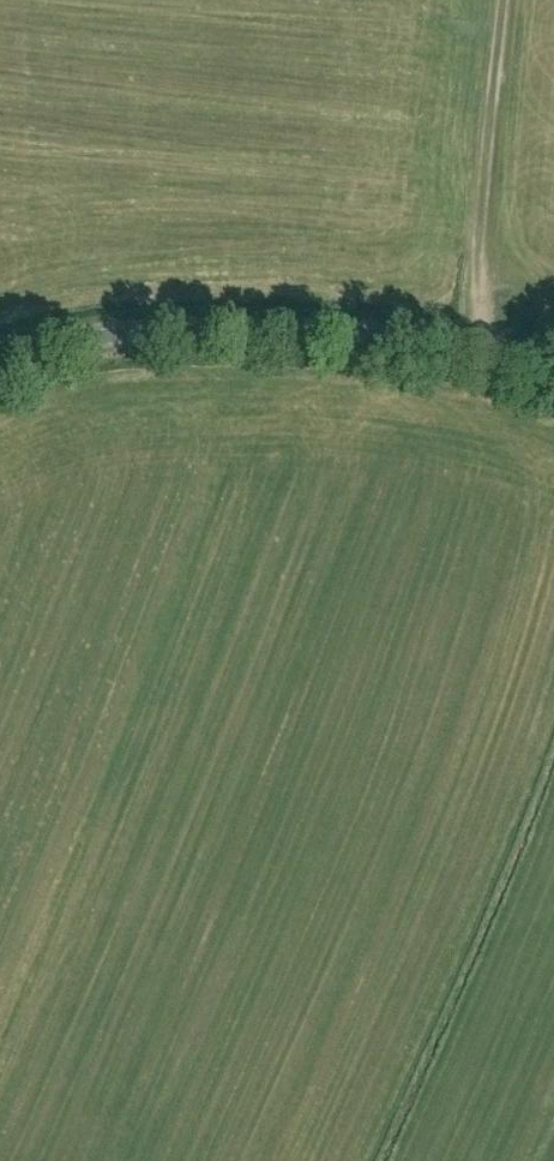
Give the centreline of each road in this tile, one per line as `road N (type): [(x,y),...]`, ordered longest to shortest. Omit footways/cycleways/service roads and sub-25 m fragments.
road 1 (tertiary): [(553,378),(445,348),(331,334),(106,339),(0,370)]

